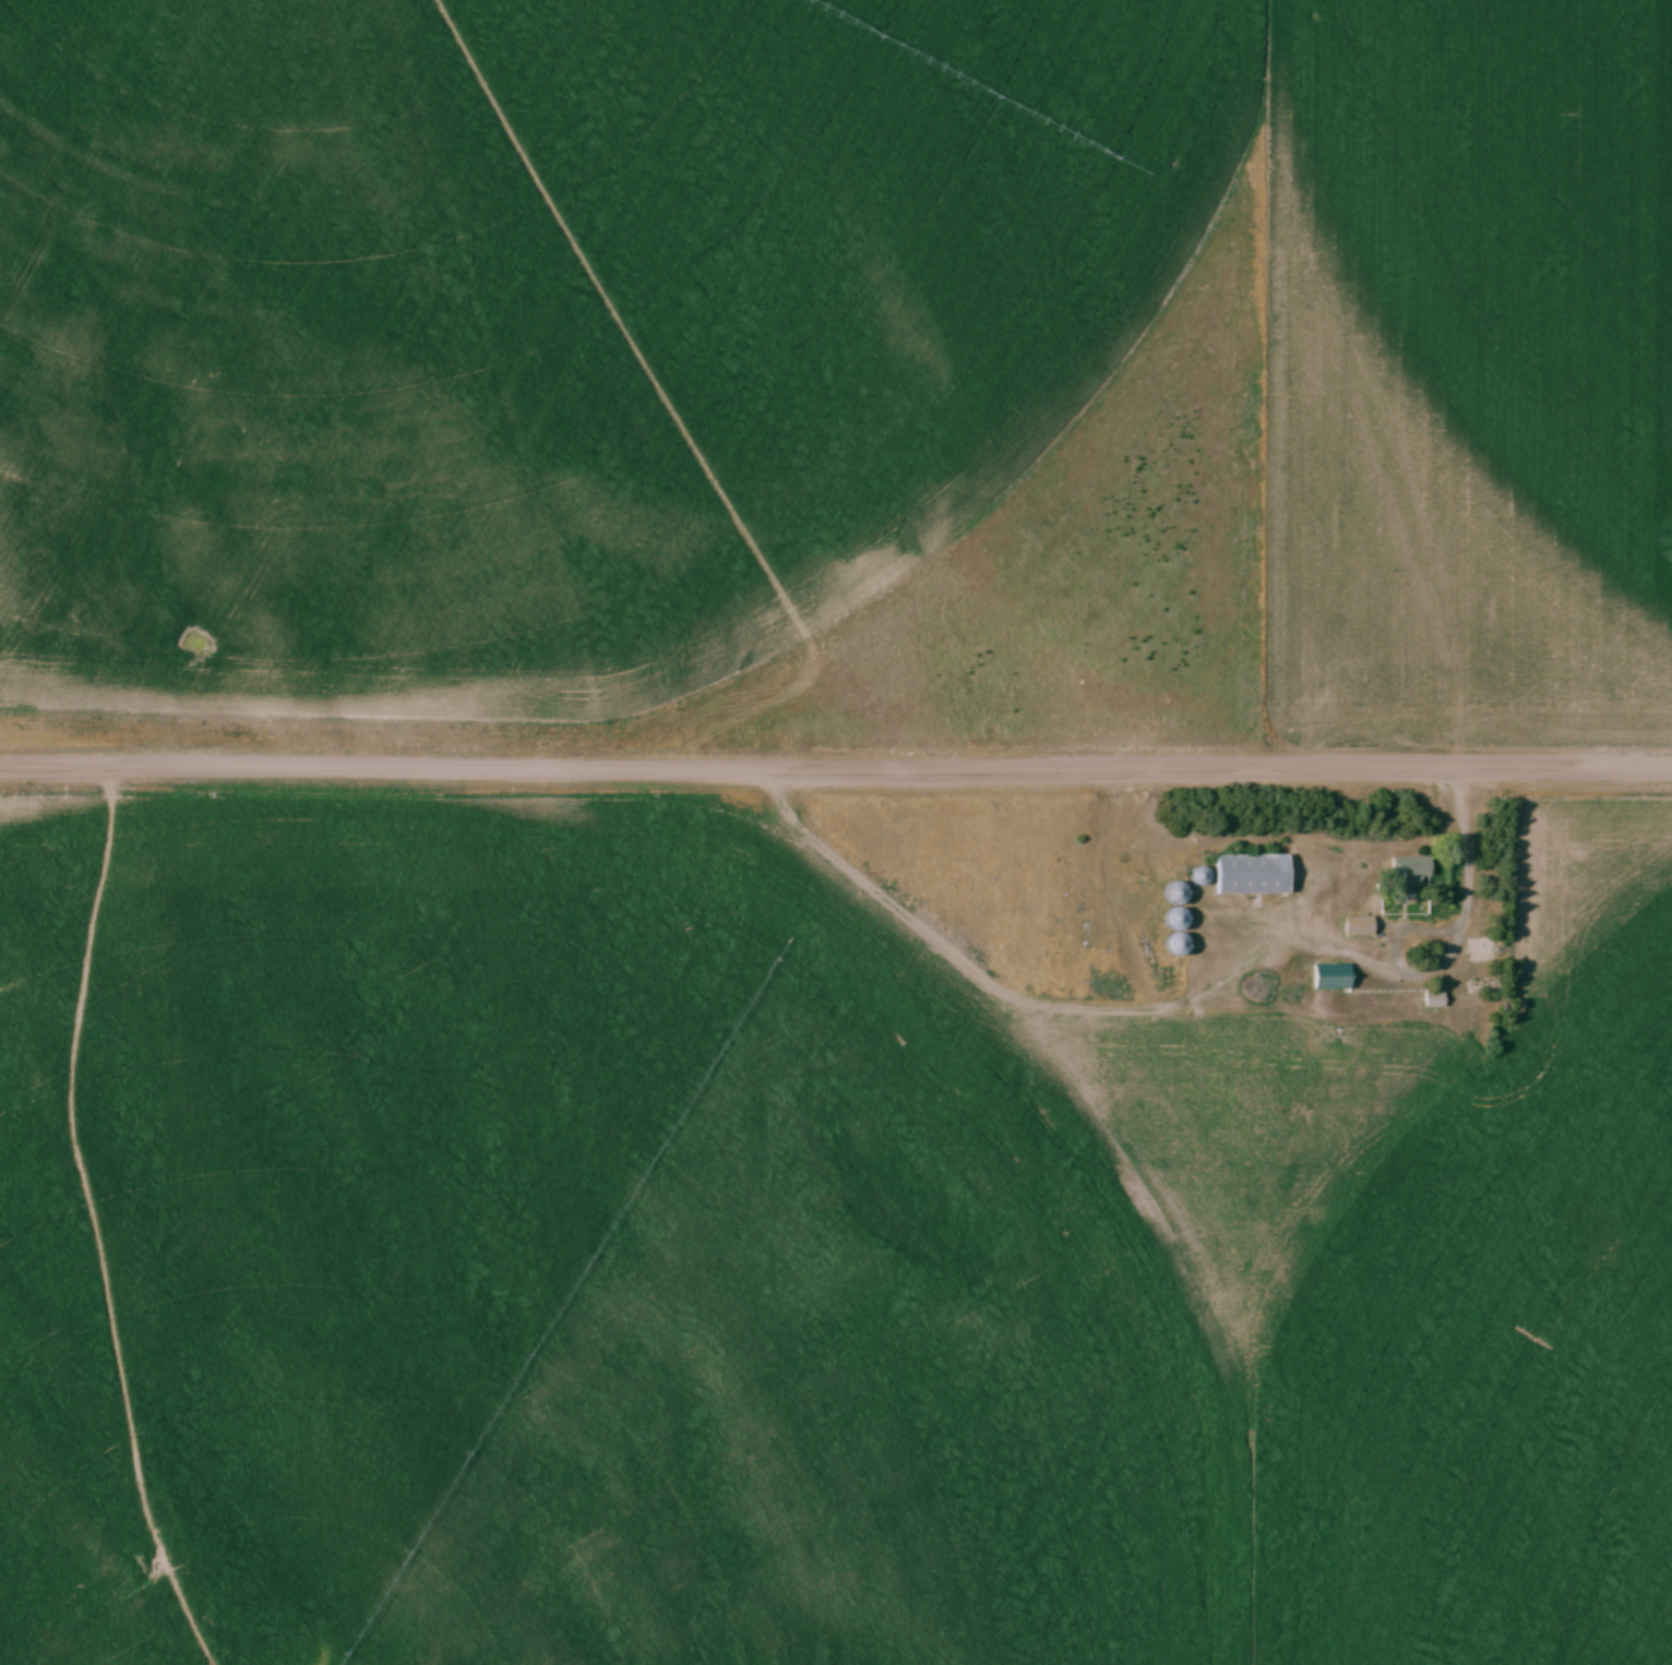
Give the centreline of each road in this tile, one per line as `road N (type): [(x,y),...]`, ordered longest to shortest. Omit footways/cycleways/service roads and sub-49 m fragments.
road 1 (tertiary): [(0,767),(1671,769)]

